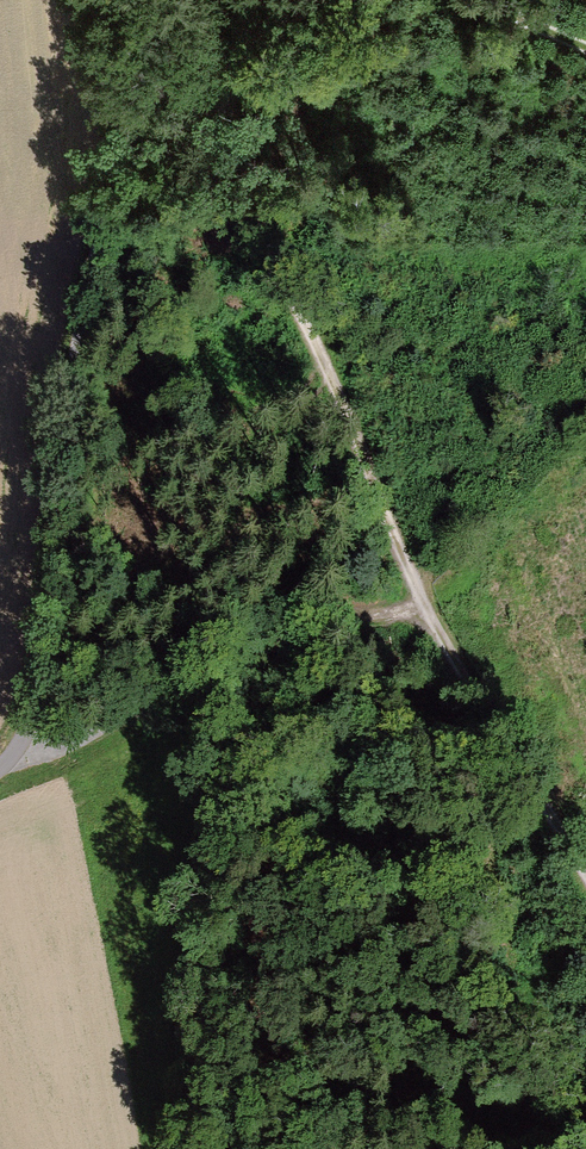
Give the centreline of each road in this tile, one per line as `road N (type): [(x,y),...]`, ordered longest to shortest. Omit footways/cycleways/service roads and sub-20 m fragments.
road 1 (track): [(18,744),(107,222),(134,108)]
road 2 (track): [(134,108),(216,101),(250,139),(277,257),(424,608)]
road 3 (track): [(18,744),(73,741),(284,621),(424,608)]
road 4 (track): [(424,608),(585,879)]
road 5 (track): [(216,101),(262,24),(359,0)]
road 6 (track): [(448,0),(585,50)]

